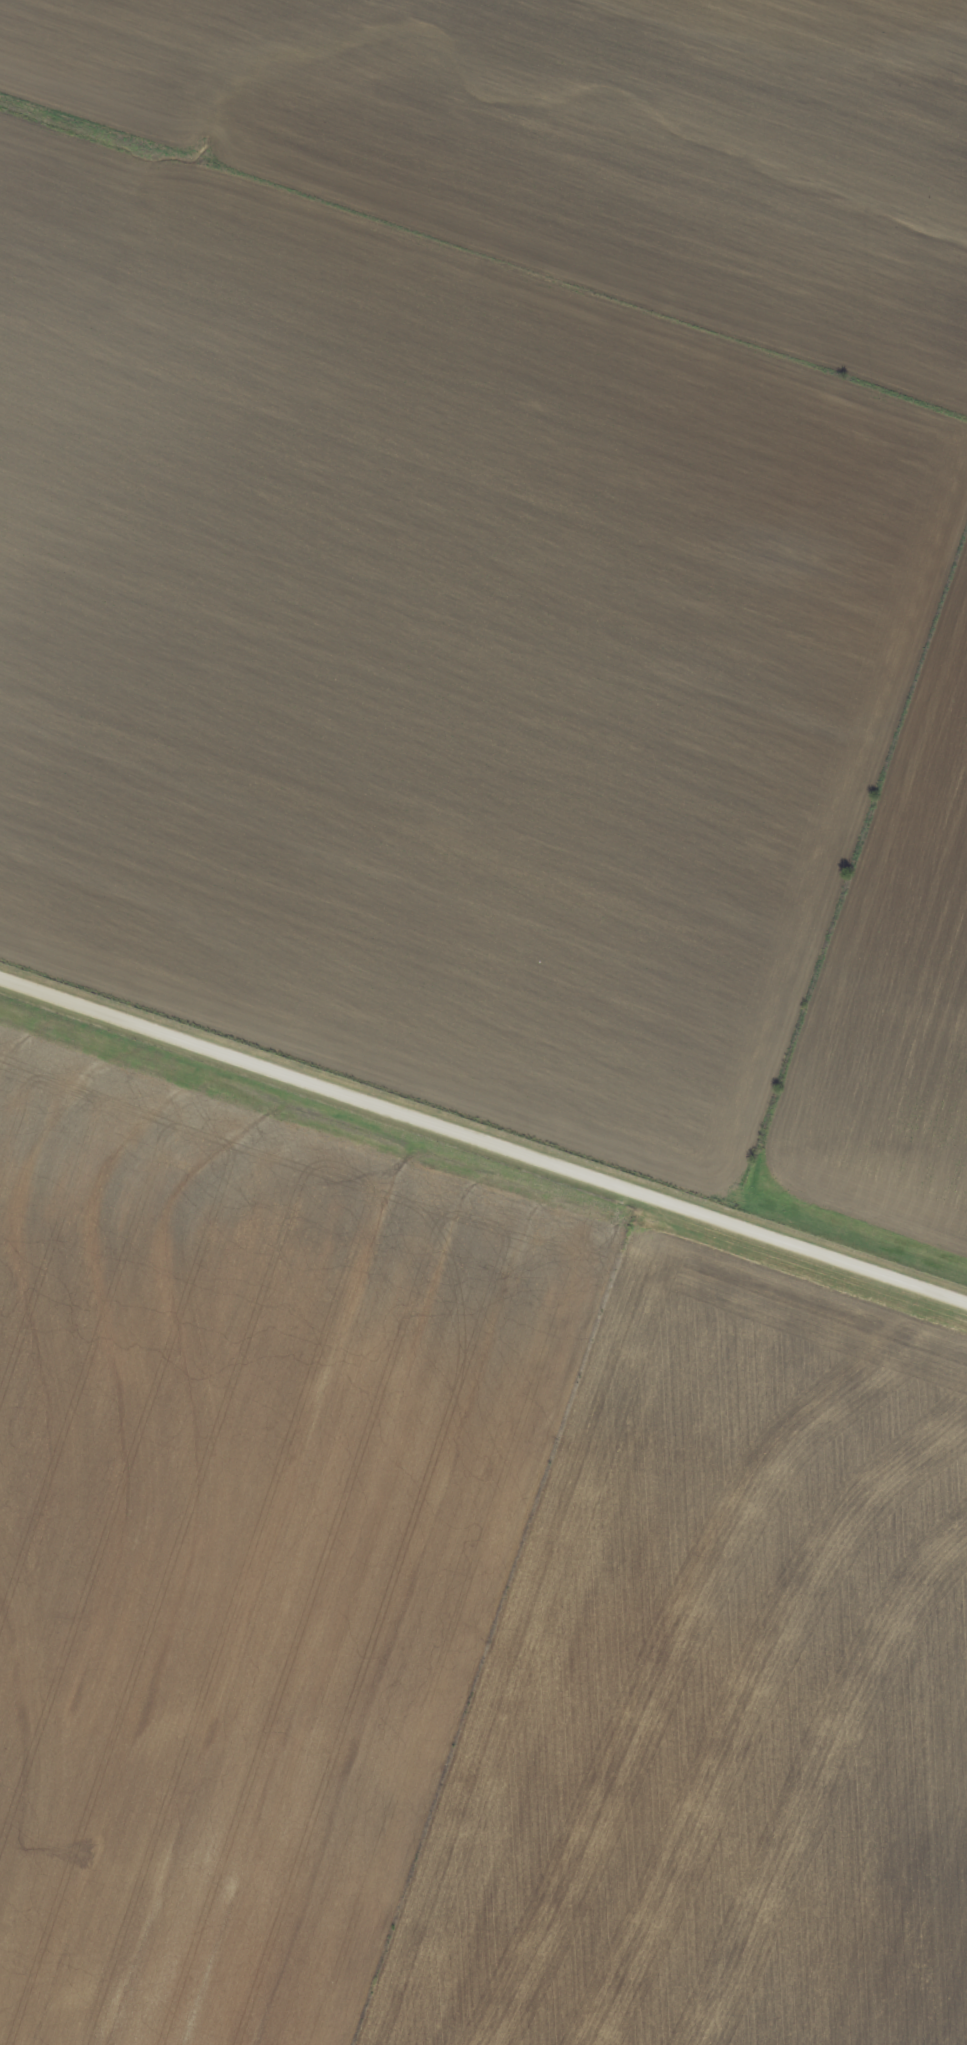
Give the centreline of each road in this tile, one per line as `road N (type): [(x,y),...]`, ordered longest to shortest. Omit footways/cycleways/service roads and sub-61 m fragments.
road 1 (residential): [(966,1293),(0,980)]

